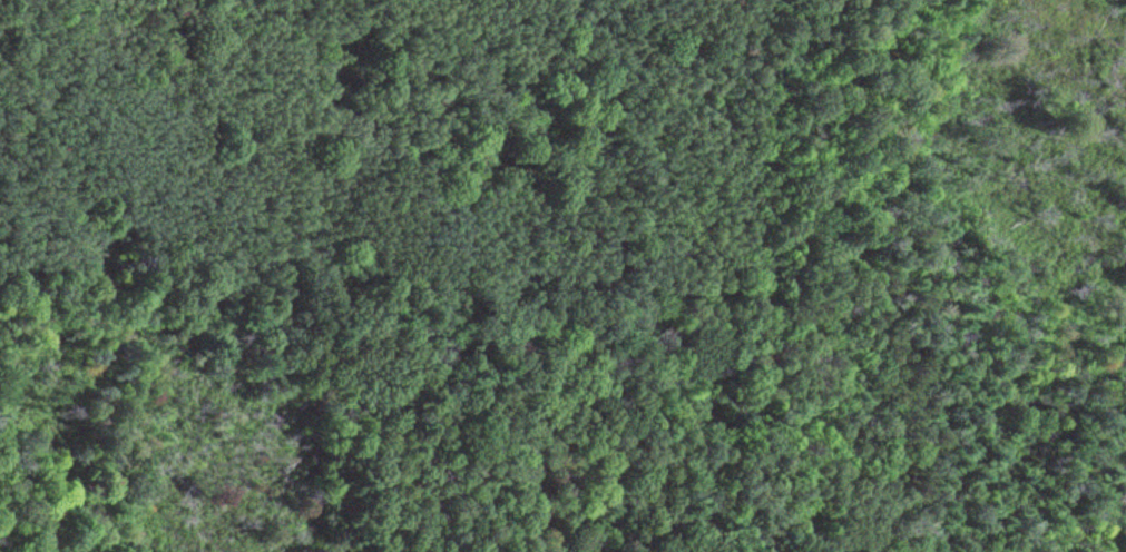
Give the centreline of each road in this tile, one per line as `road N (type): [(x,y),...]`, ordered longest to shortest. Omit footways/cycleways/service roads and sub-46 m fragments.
road 1 (track): [(797,0),(833,204),(816,319),(852,525),(867,551)]

